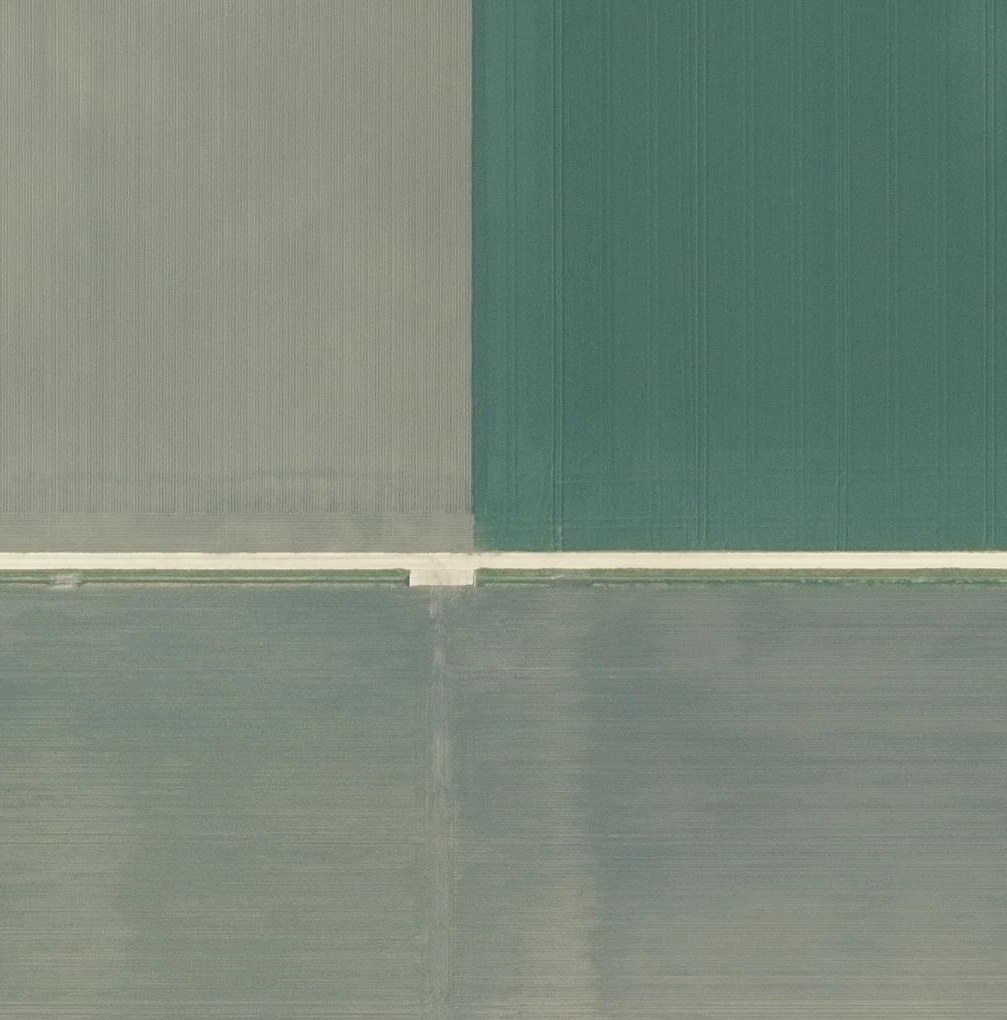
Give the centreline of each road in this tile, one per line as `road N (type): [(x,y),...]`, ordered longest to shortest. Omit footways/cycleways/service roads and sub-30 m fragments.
road 1 (track): [(0,562),(1006,560)]

